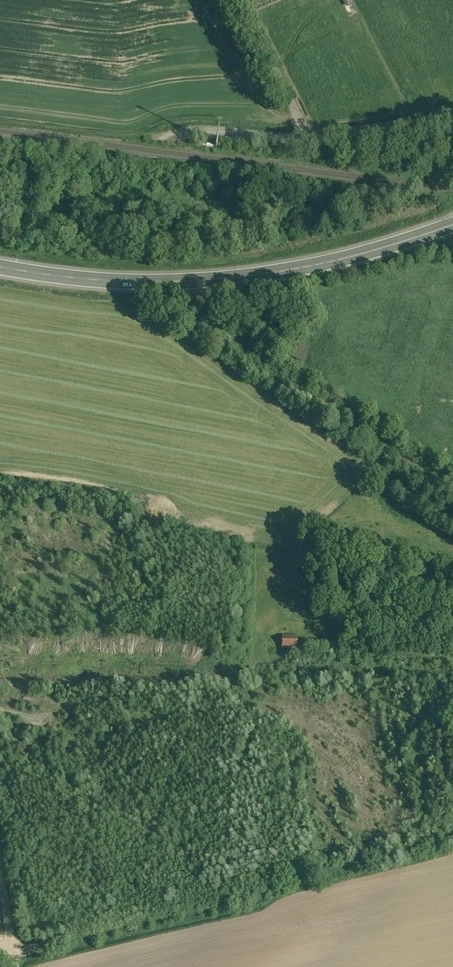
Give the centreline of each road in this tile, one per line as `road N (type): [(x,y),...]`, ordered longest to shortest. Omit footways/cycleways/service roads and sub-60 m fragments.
road 1 (secondary): [(0,266),(121,282),(229,278),(341,260),(452,224)]
road 2 (unclassified): [(307,136),(236,0)]
road 3 (unclassified): [(452,116),(307,136)]
road 4 (unclassified): [(307,136),(171,137)]

